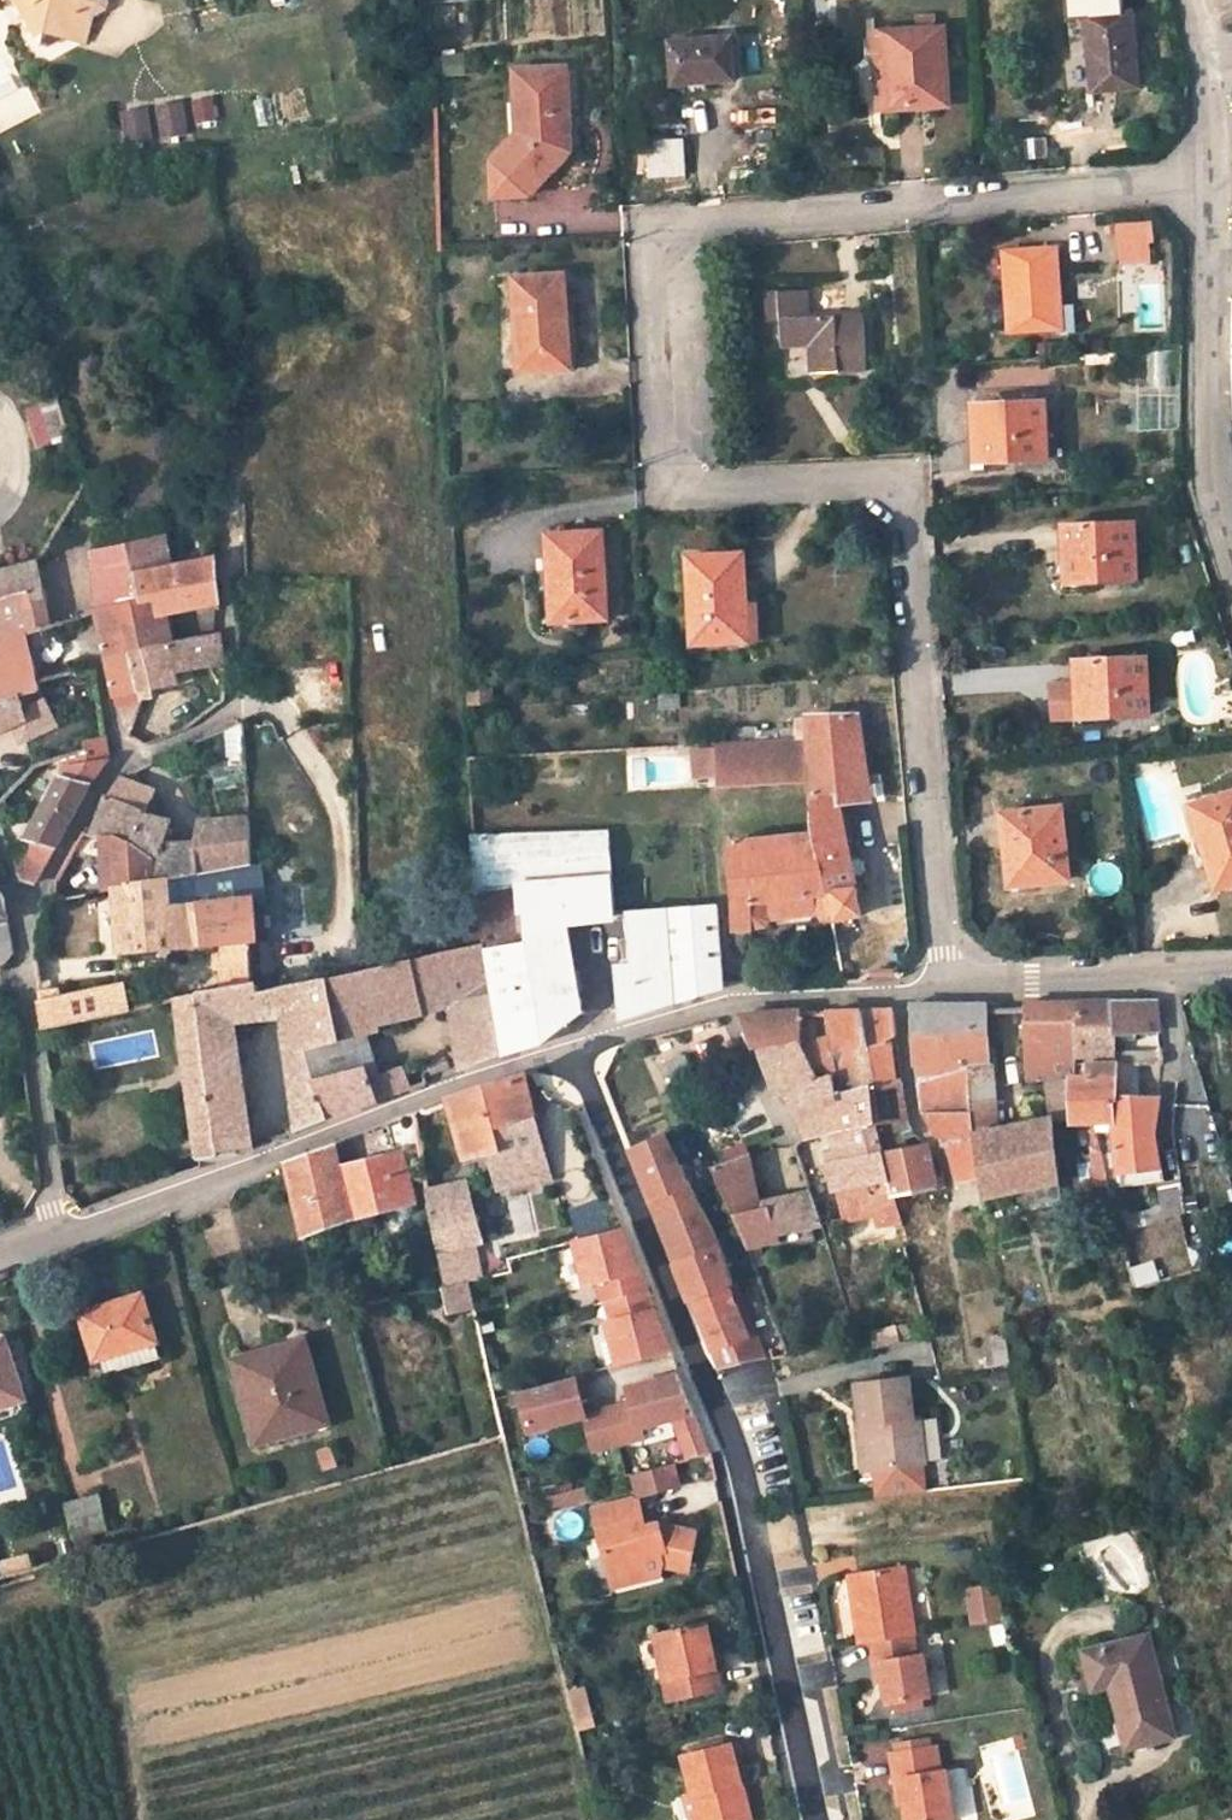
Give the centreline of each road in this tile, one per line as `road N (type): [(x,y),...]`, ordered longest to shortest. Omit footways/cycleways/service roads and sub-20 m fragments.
road 1 (residential): [(576,1046),(734,1448),(814,1819)]
road 2 (tertiary): [(576,1046),(739,999),(1231,964)]
road 3 (tertiary): [(58,1234),(576,1046)]
road 4 (residential): [(25,915),(58,1234)]
road 5 (residential): [(1211,247),(1214,502),(1231,559)]
road 6 (residential): [(236,707),(119,762),(25,915)]
road 7 (residential): [(1214,76),(1211,247)]

